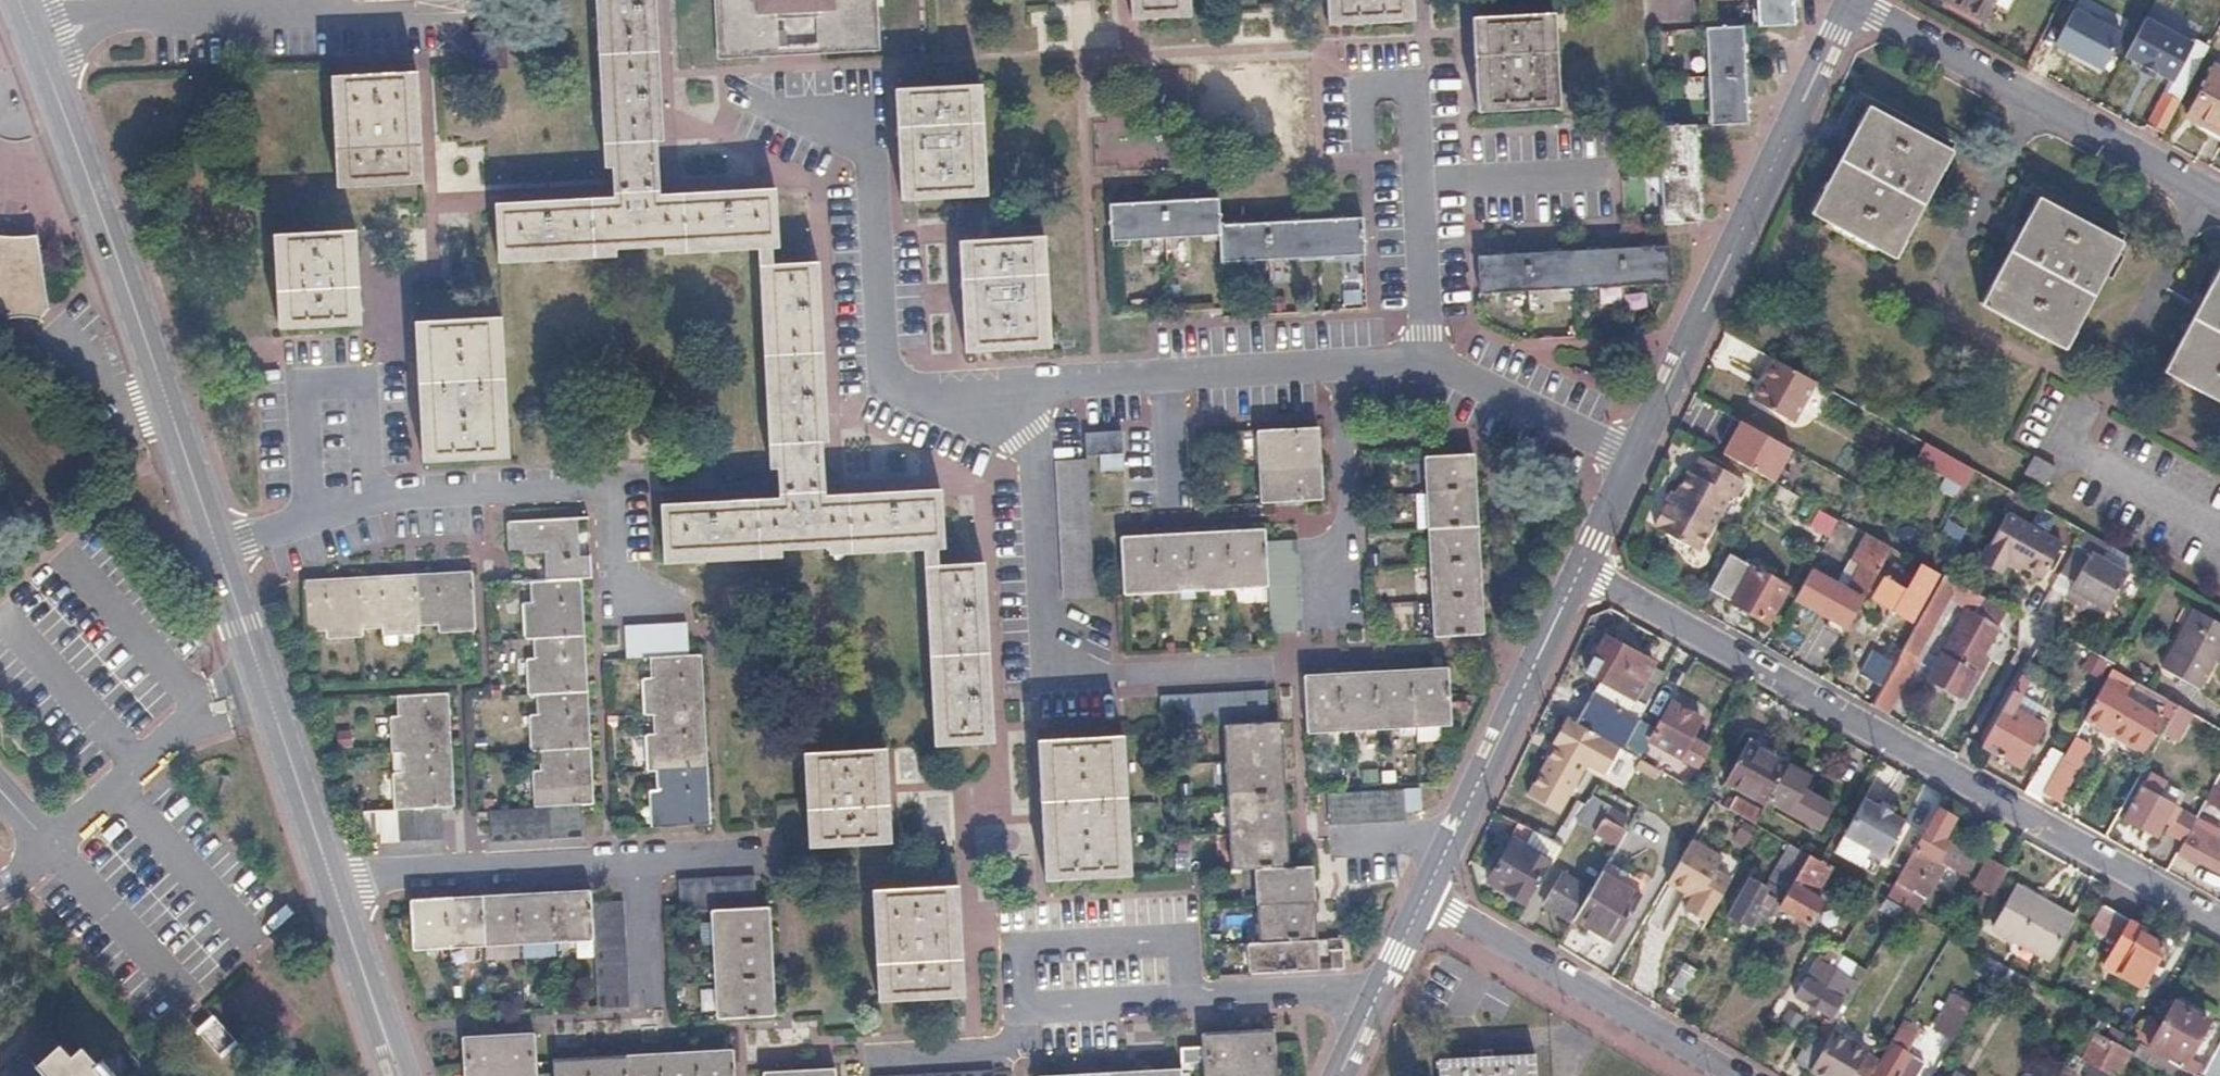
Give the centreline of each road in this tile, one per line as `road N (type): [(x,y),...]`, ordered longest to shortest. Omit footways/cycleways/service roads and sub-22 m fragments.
road 1 (residential): [(2219,925),(1579,571)]
road 2 (tertiary): [(18,0),(219,551)]
road 3 (residential): [(1034,387),(1050,680),(1286,669)]
road 4 (residential): [(773,112),(869,113),(880,364),(891,391),(1034,387)]
road 5 (residential): [(1636,457),(1851,0)]
road 6 (residential): [(1851,0),(2219,200)]
road 7 (residential): [(1420,364),(1415,83),(1360,84),(1362,150)]
road 8 (residential): [(1034,387),(1420,364)]
road 9 (residential): [(1424,899),(1579,571)]
road 10 (residential): [(625,612),(610,493),(368,500)]
road 11 (residential): [(1730,1075),(1424,899)]
road 12 (tertiary): [(219,551),(330,880)]
road 13 (residential): [(368,500),(363,383),(300,390),(308,524)]
road 14 (residential): [(637,862),(330,880)]
road 15 (residential): [(1188,996),(1185,932),(1024,944),(1025,1005)]
road 16 (residential): [(1420,364),(1452,369),(1636,457)]
road 17 (tertiary): [(330,880),(399,1075)]
road 18 (residential): [(871,1061),(1010,1052),(1022,1039),(1025,1005)]
road 19 (residential): [(1188,996),(1353,994),(1373,1004)]
road 20 (residential): [(1025,1005),(1188,996)]
road 21 (residential): [(637,862),(649,1021)]
road 22 (residential): [(1579,571),(1636,457)]

